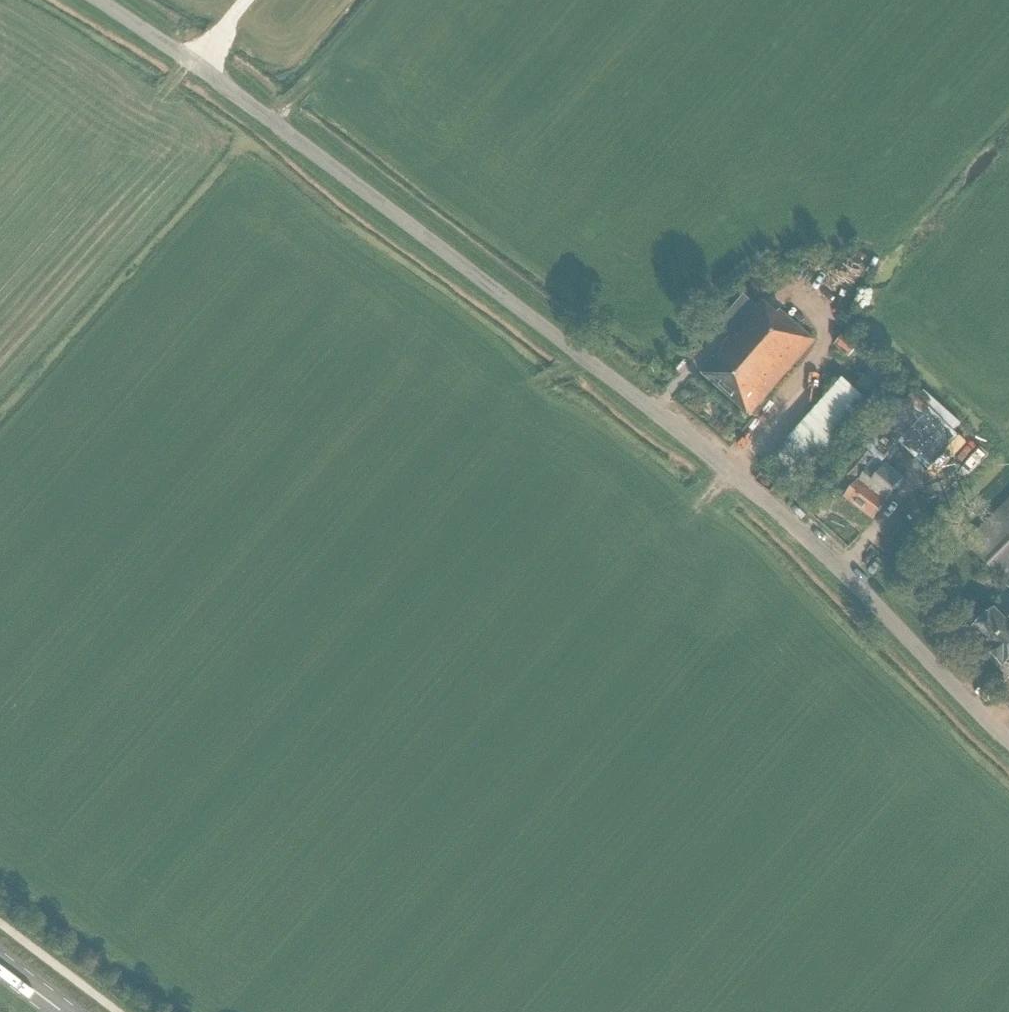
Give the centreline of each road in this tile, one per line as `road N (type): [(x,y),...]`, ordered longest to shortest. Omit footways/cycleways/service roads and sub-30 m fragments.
road 1 (unclassified): [(1008,746),(798,535),(698,450),(195,59),(103,0)]

